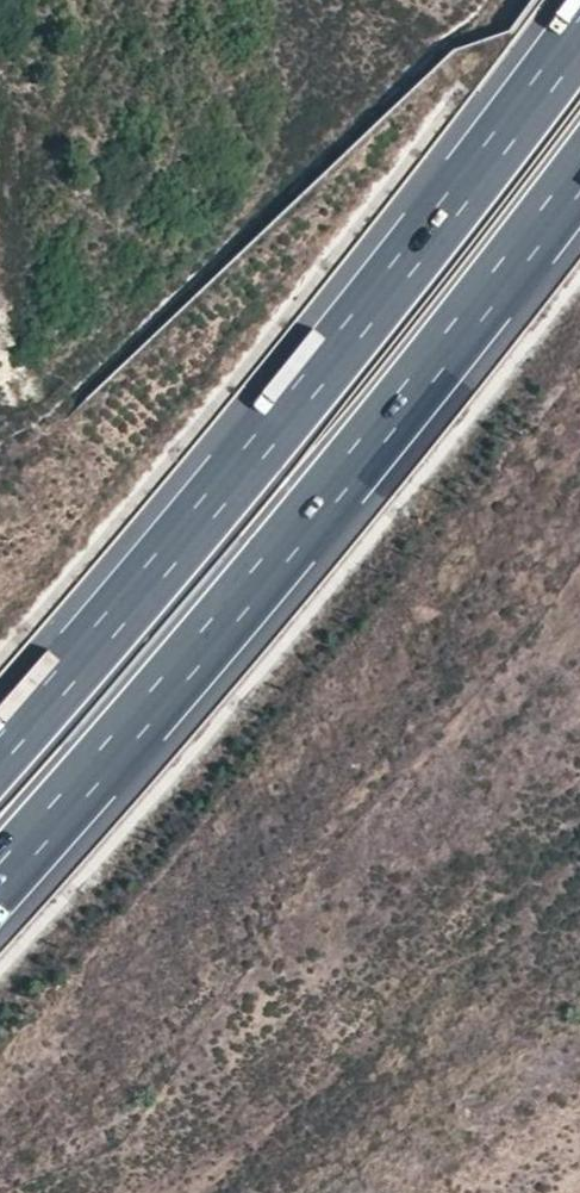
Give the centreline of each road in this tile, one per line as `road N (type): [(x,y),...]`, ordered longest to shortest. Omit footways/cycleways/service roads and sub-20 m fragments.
road 1 (motorway): [(579,35),(307,387),(0,751)]
road 2 (motorway): [(0,878),(364,452),(579,176)]

